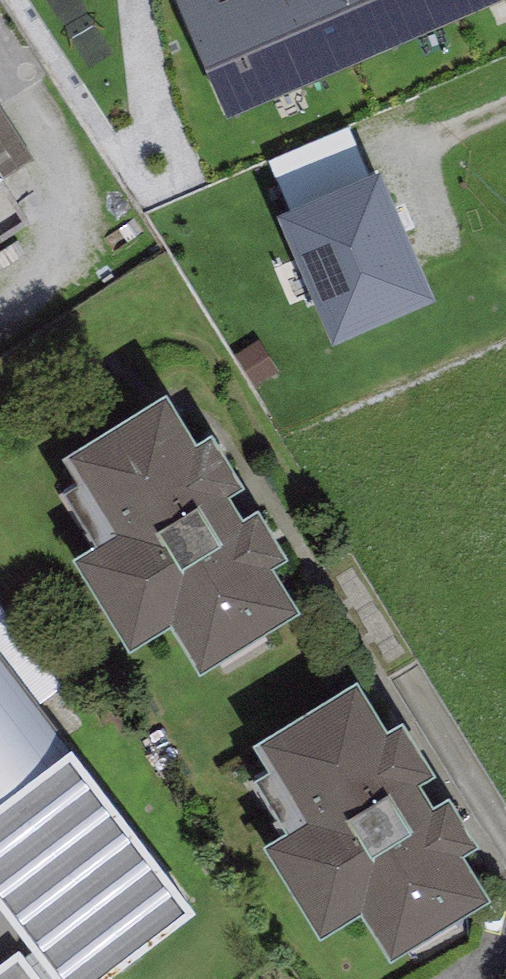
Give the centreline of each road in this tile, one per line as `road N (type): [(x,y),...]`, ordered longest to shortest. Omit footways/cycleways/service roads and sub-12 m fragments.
road 1 (residential): [(505,830),(351,575)]

